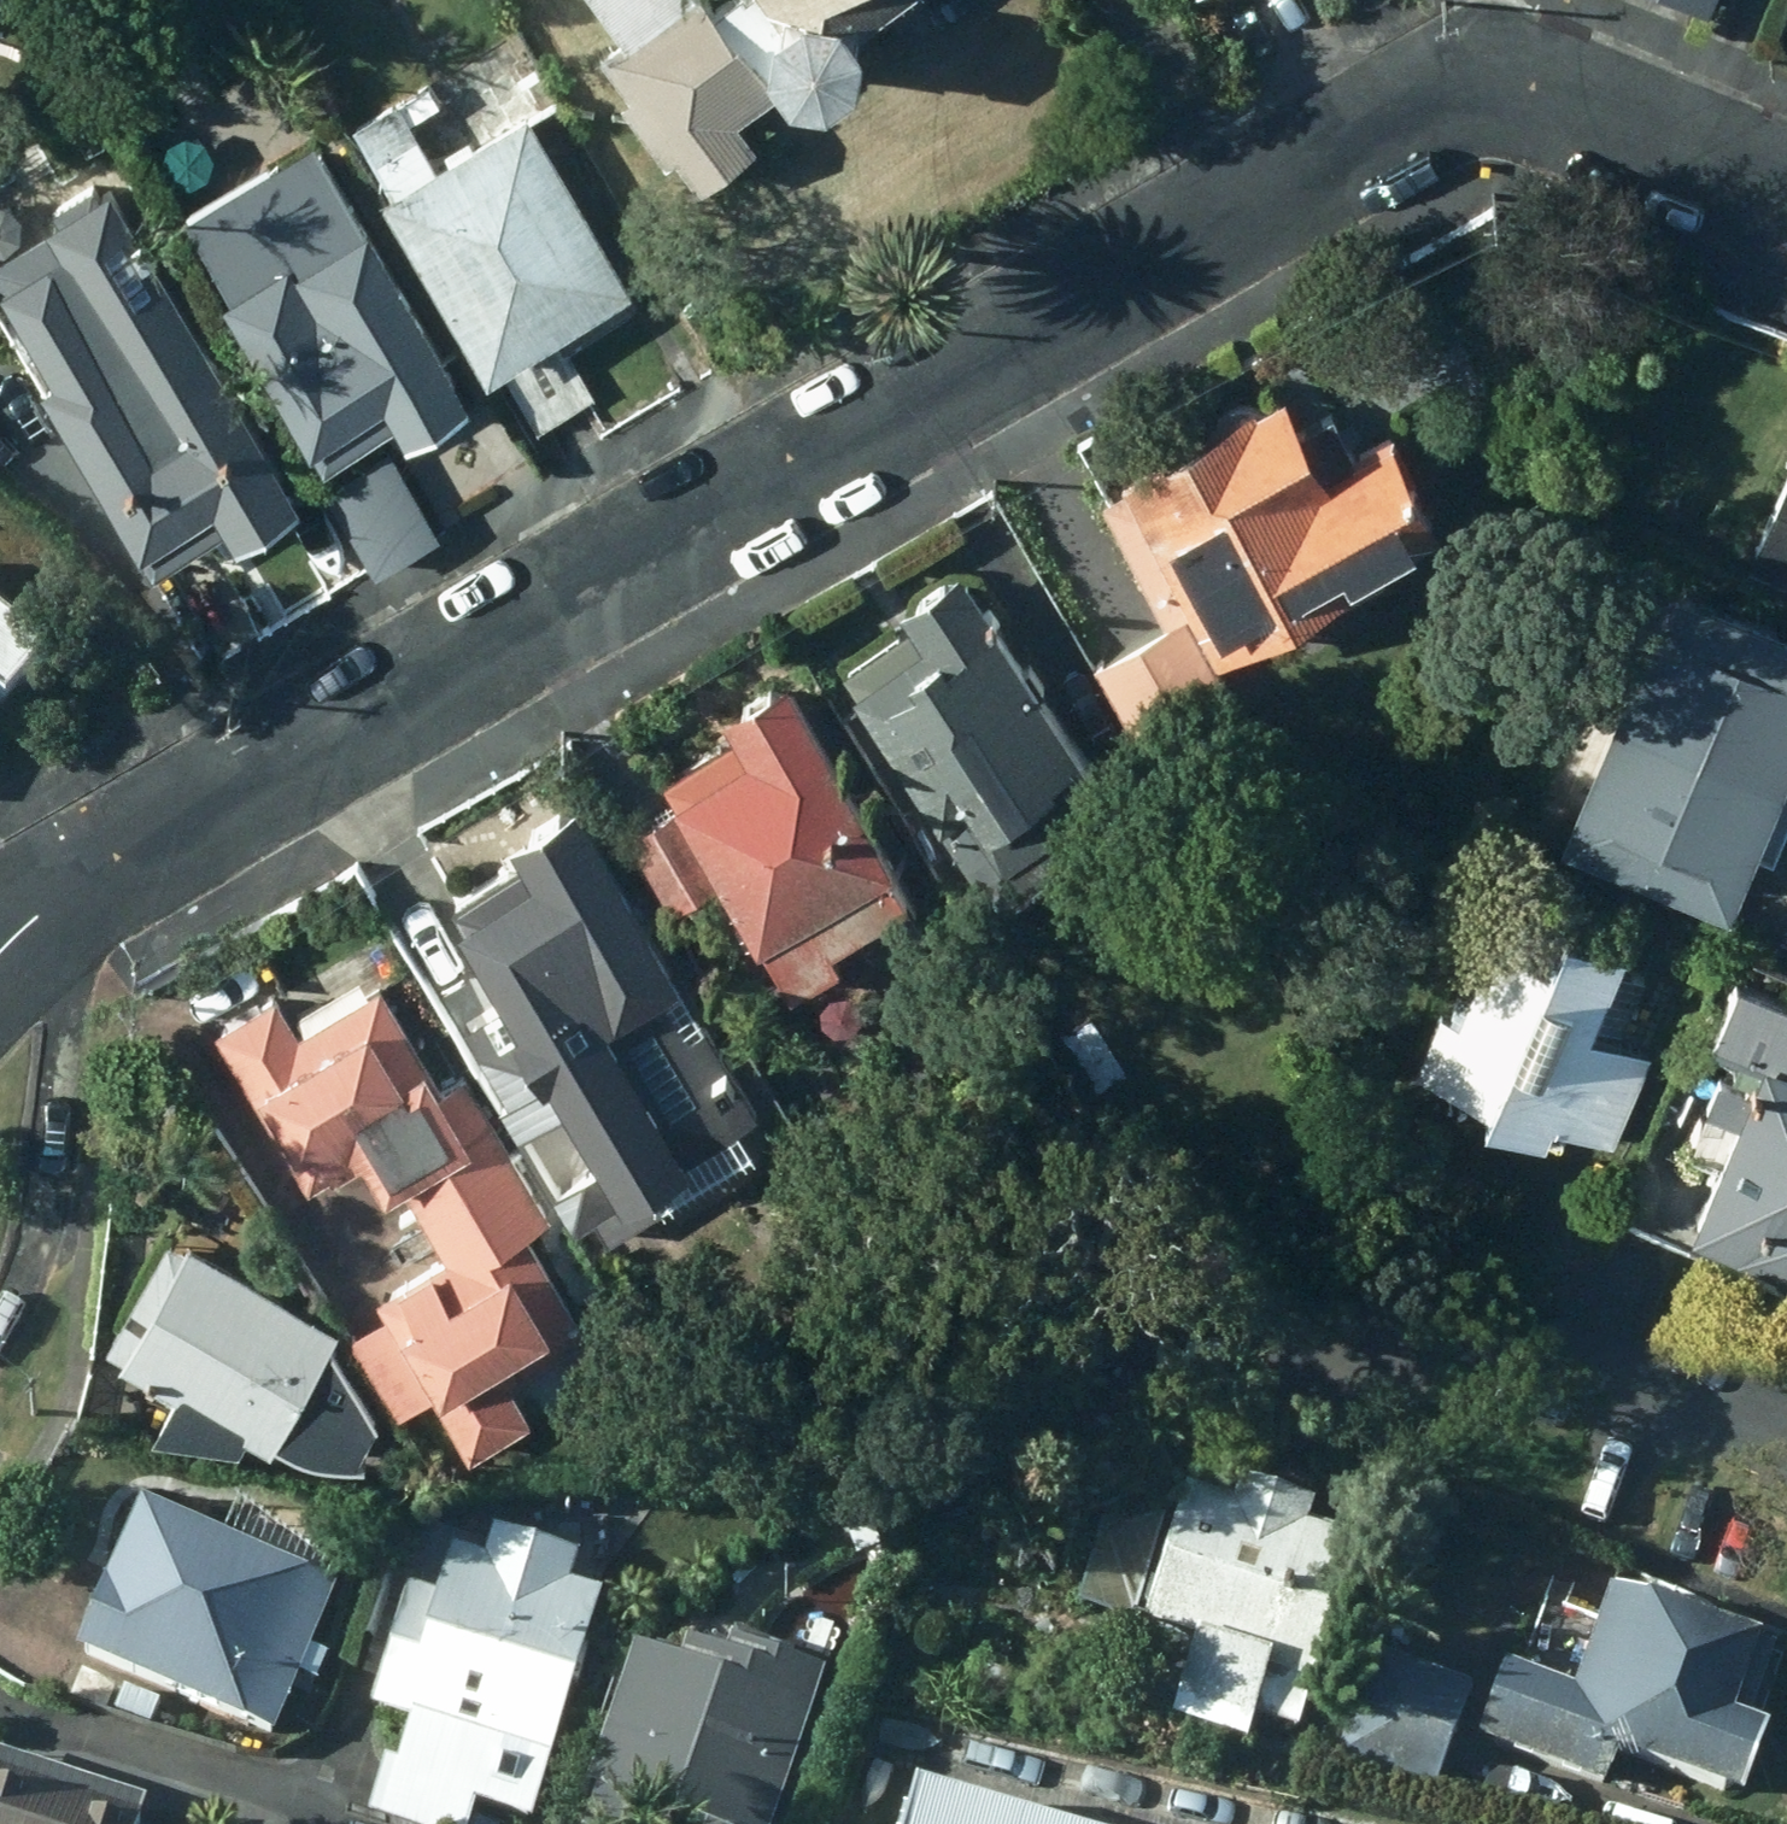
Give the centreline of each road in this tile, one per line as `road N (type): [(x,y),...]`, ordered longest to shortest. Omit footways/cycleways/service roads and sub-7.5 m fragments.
road 1 (residential): [(0,961),(94,880),(1401,117),(1453,97),(1506,97),(1587,122),(1786,208)]
road 2 (residential): [(1786,1453),(1545,1369)]

